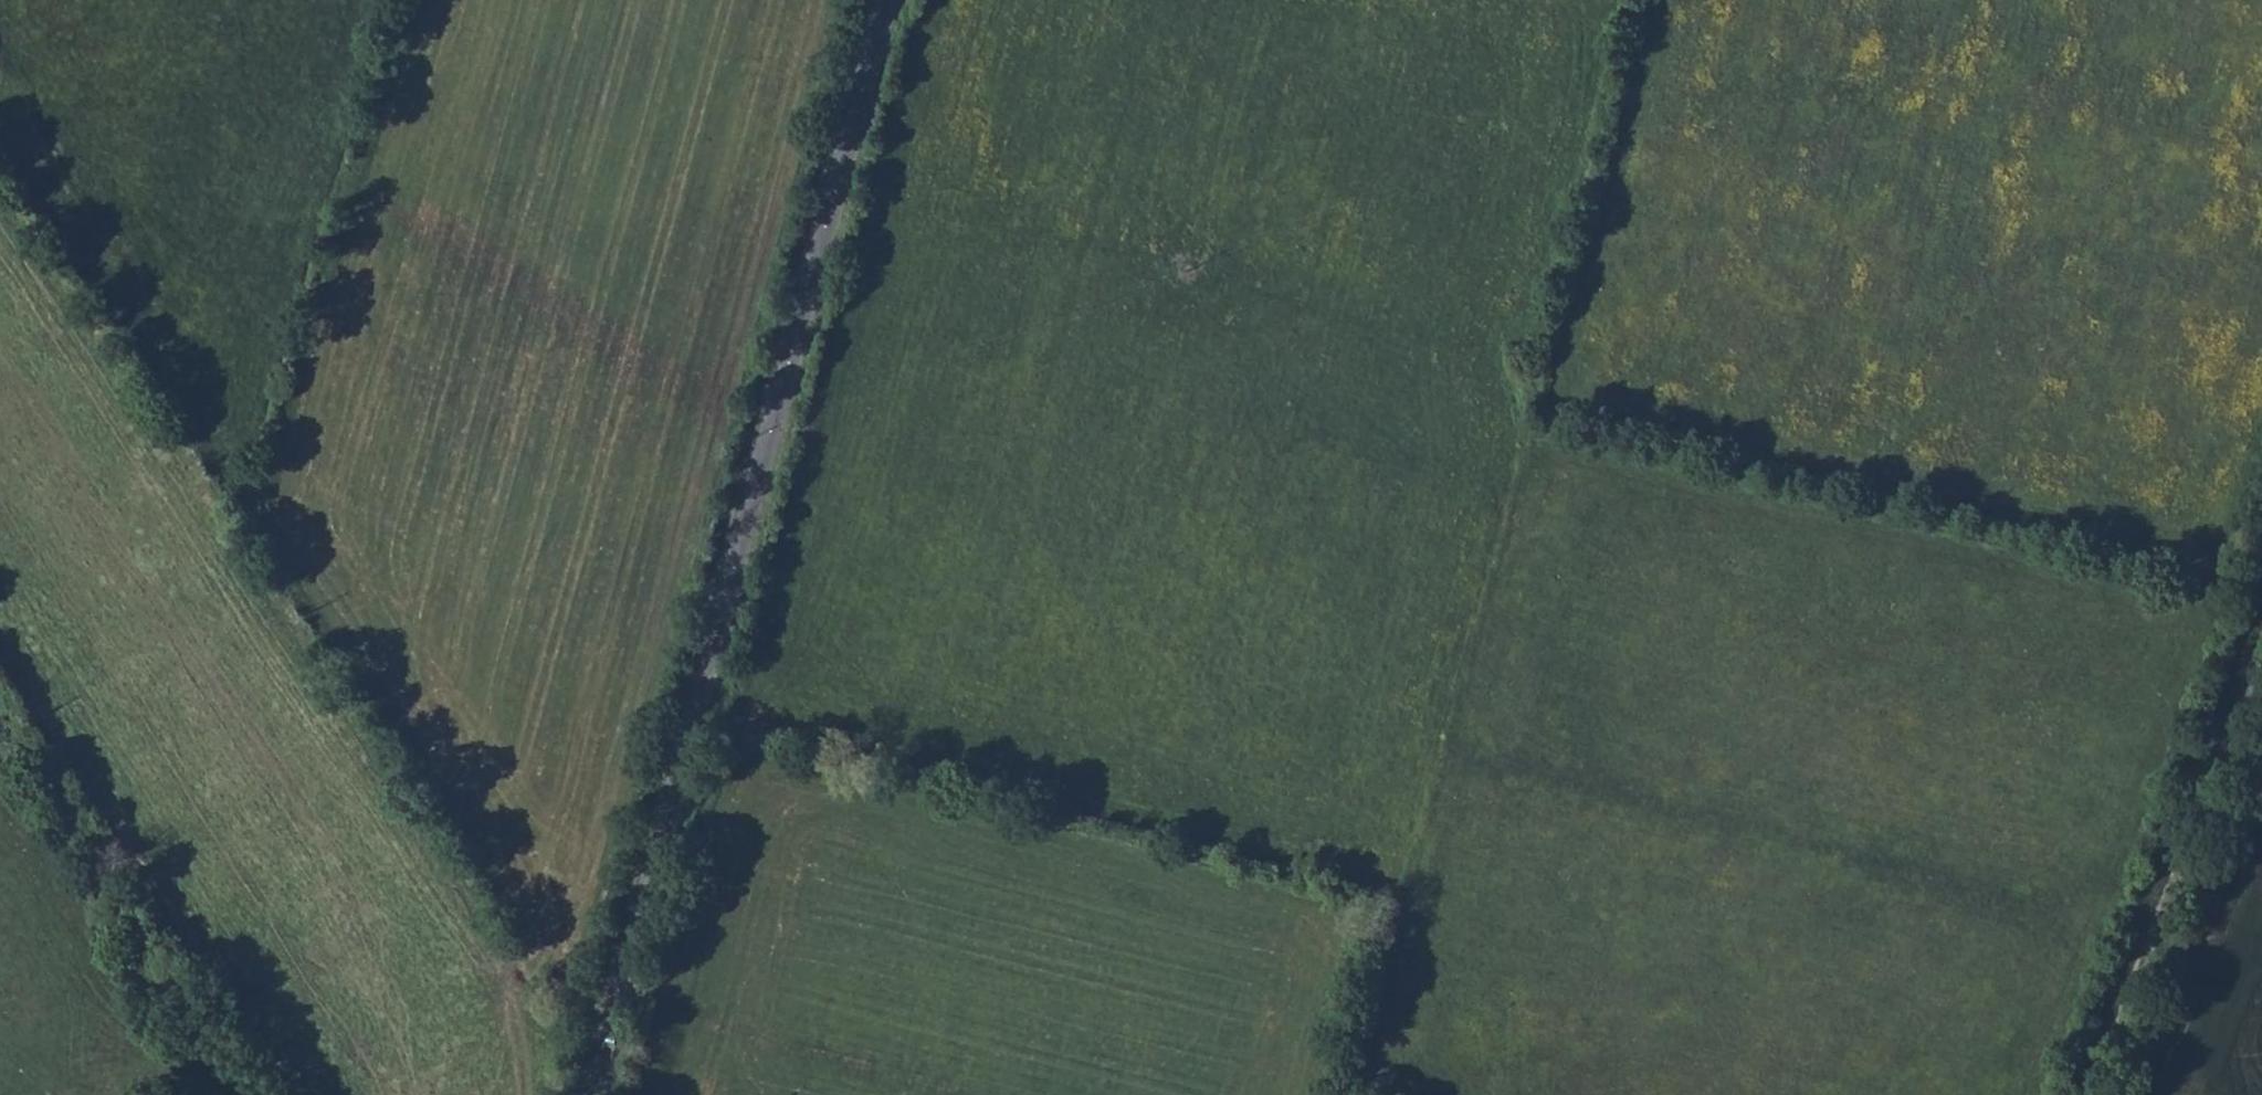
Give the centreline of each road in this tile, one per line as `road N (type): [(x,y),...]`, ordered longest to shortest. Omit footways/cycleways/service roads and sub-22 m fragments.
road 1 (unclassified): [(888,0),(596,1094)]
road 2 (track): [(2091,1094),(2261,626)]
road 3 (track): [(227,1094),(0,760)]

